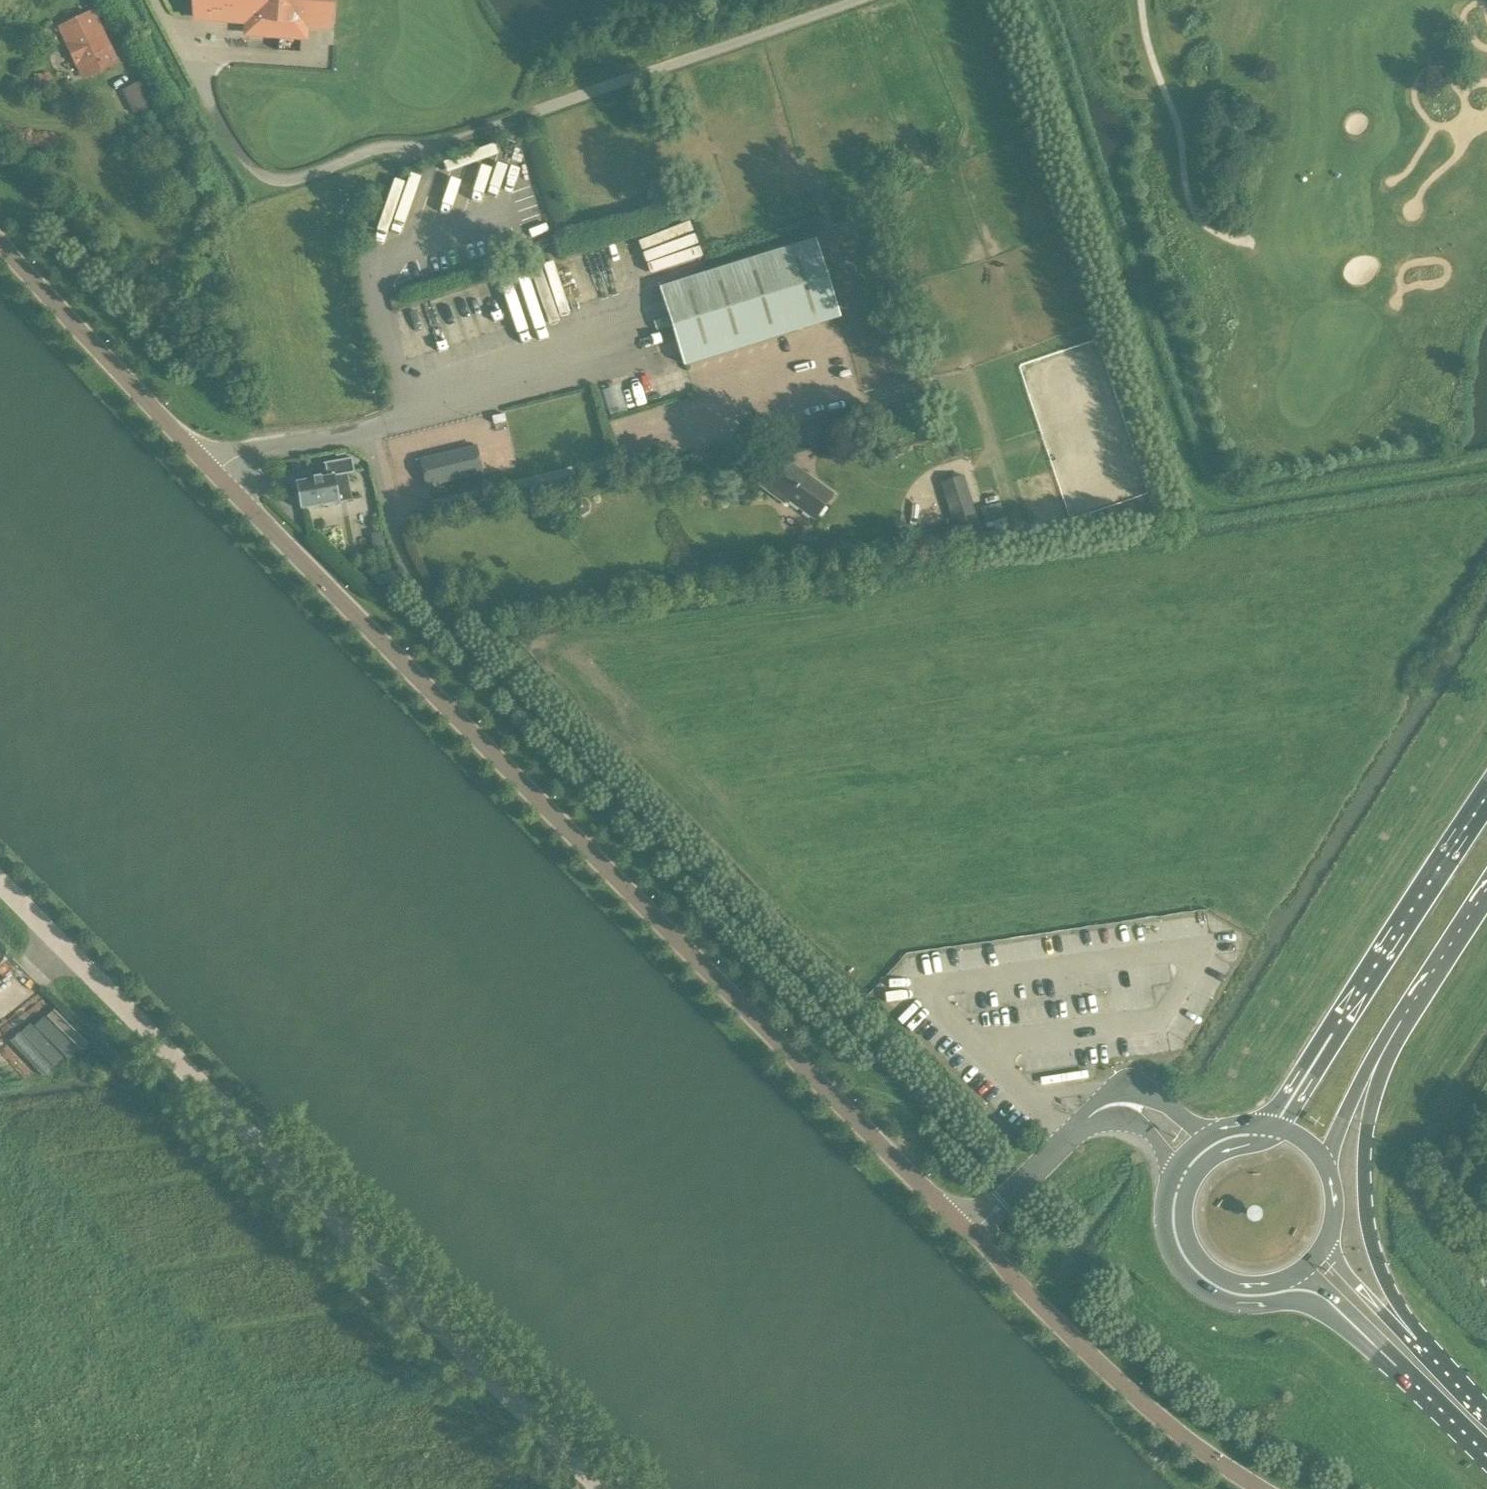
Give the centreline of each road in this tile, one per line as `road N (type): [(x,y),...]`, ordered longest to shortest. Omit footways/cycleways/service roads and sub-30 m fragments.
road 1 (unclassified): [(962,1223),(216,473)]
road 2 (track): [(1013,1191),(430,602),(407,567)]
road 3 (unclassified): [(601,1488),(0,882)]
road 4 (track): [(429,150),(862,0)]
road 5 (motorway): [(1486,795),(1281,1116),(1263,1131)]
road 6 (unclassified): [(1260,1488),(1155,1415),(962,1223)]
road 7 (track): [(365,431),(339,280),(343,220),(372,176),(429,150)]
road 8 (unclassified): [(216,473),(0,244)]
road 9 (unclassified): [(407,567),(365,431),(234,459),(216,473)]
road 10 (secondary): [(1273,1293),(1303,1290),(1330,1302),(1486,1454)]
road 11 (motorway): [(1409,1331),(1371,1256),(1362,1207),(1367,1082)]
road 12 (motorway): [(1367,1082),(1486,897)]
road 13 (unclassified): [(1104,1105),(1013,1191),(962,1223)]
road 14 (secondary): [(1182,1178),(1175,1231),(1192,1266),(1226,1290),(1273,1293)]
road 15 (unclassified): [(1221,1140),(1135,1095),(1104,1105)]
road 16 (secondary): [(1409,1331),(1376,1309),(1326,1245)]

